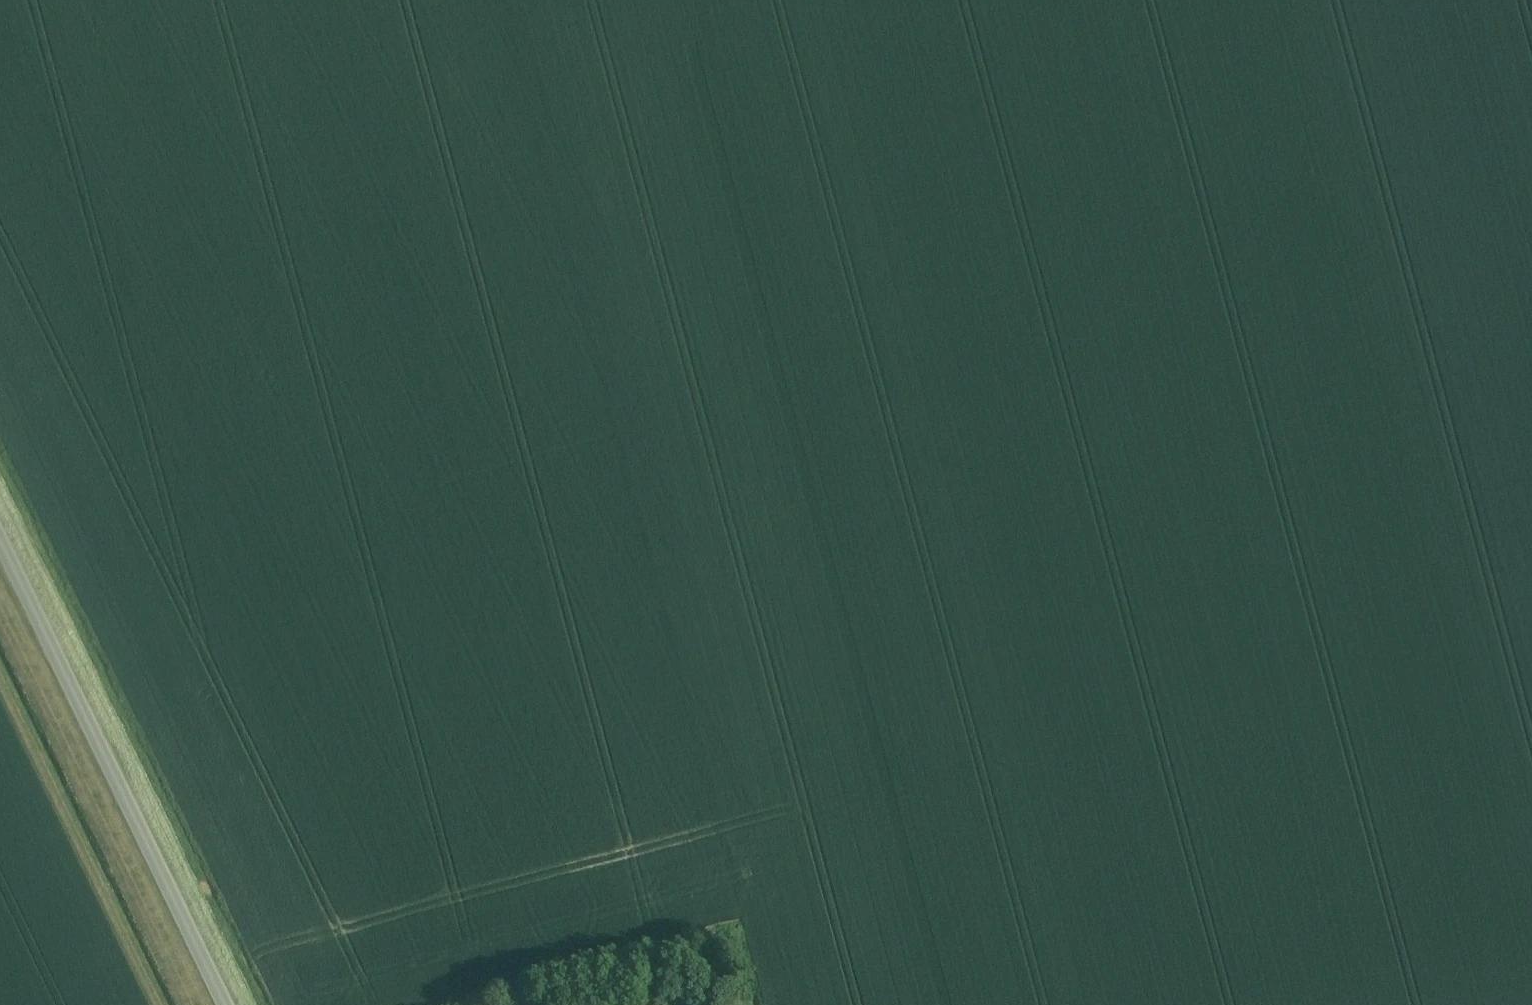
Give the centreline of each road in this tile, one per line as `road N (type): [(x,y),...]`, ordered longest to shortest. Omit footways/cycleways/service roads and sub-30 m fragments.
road 1 (unclassified): [(225,1004),(0,535)]

